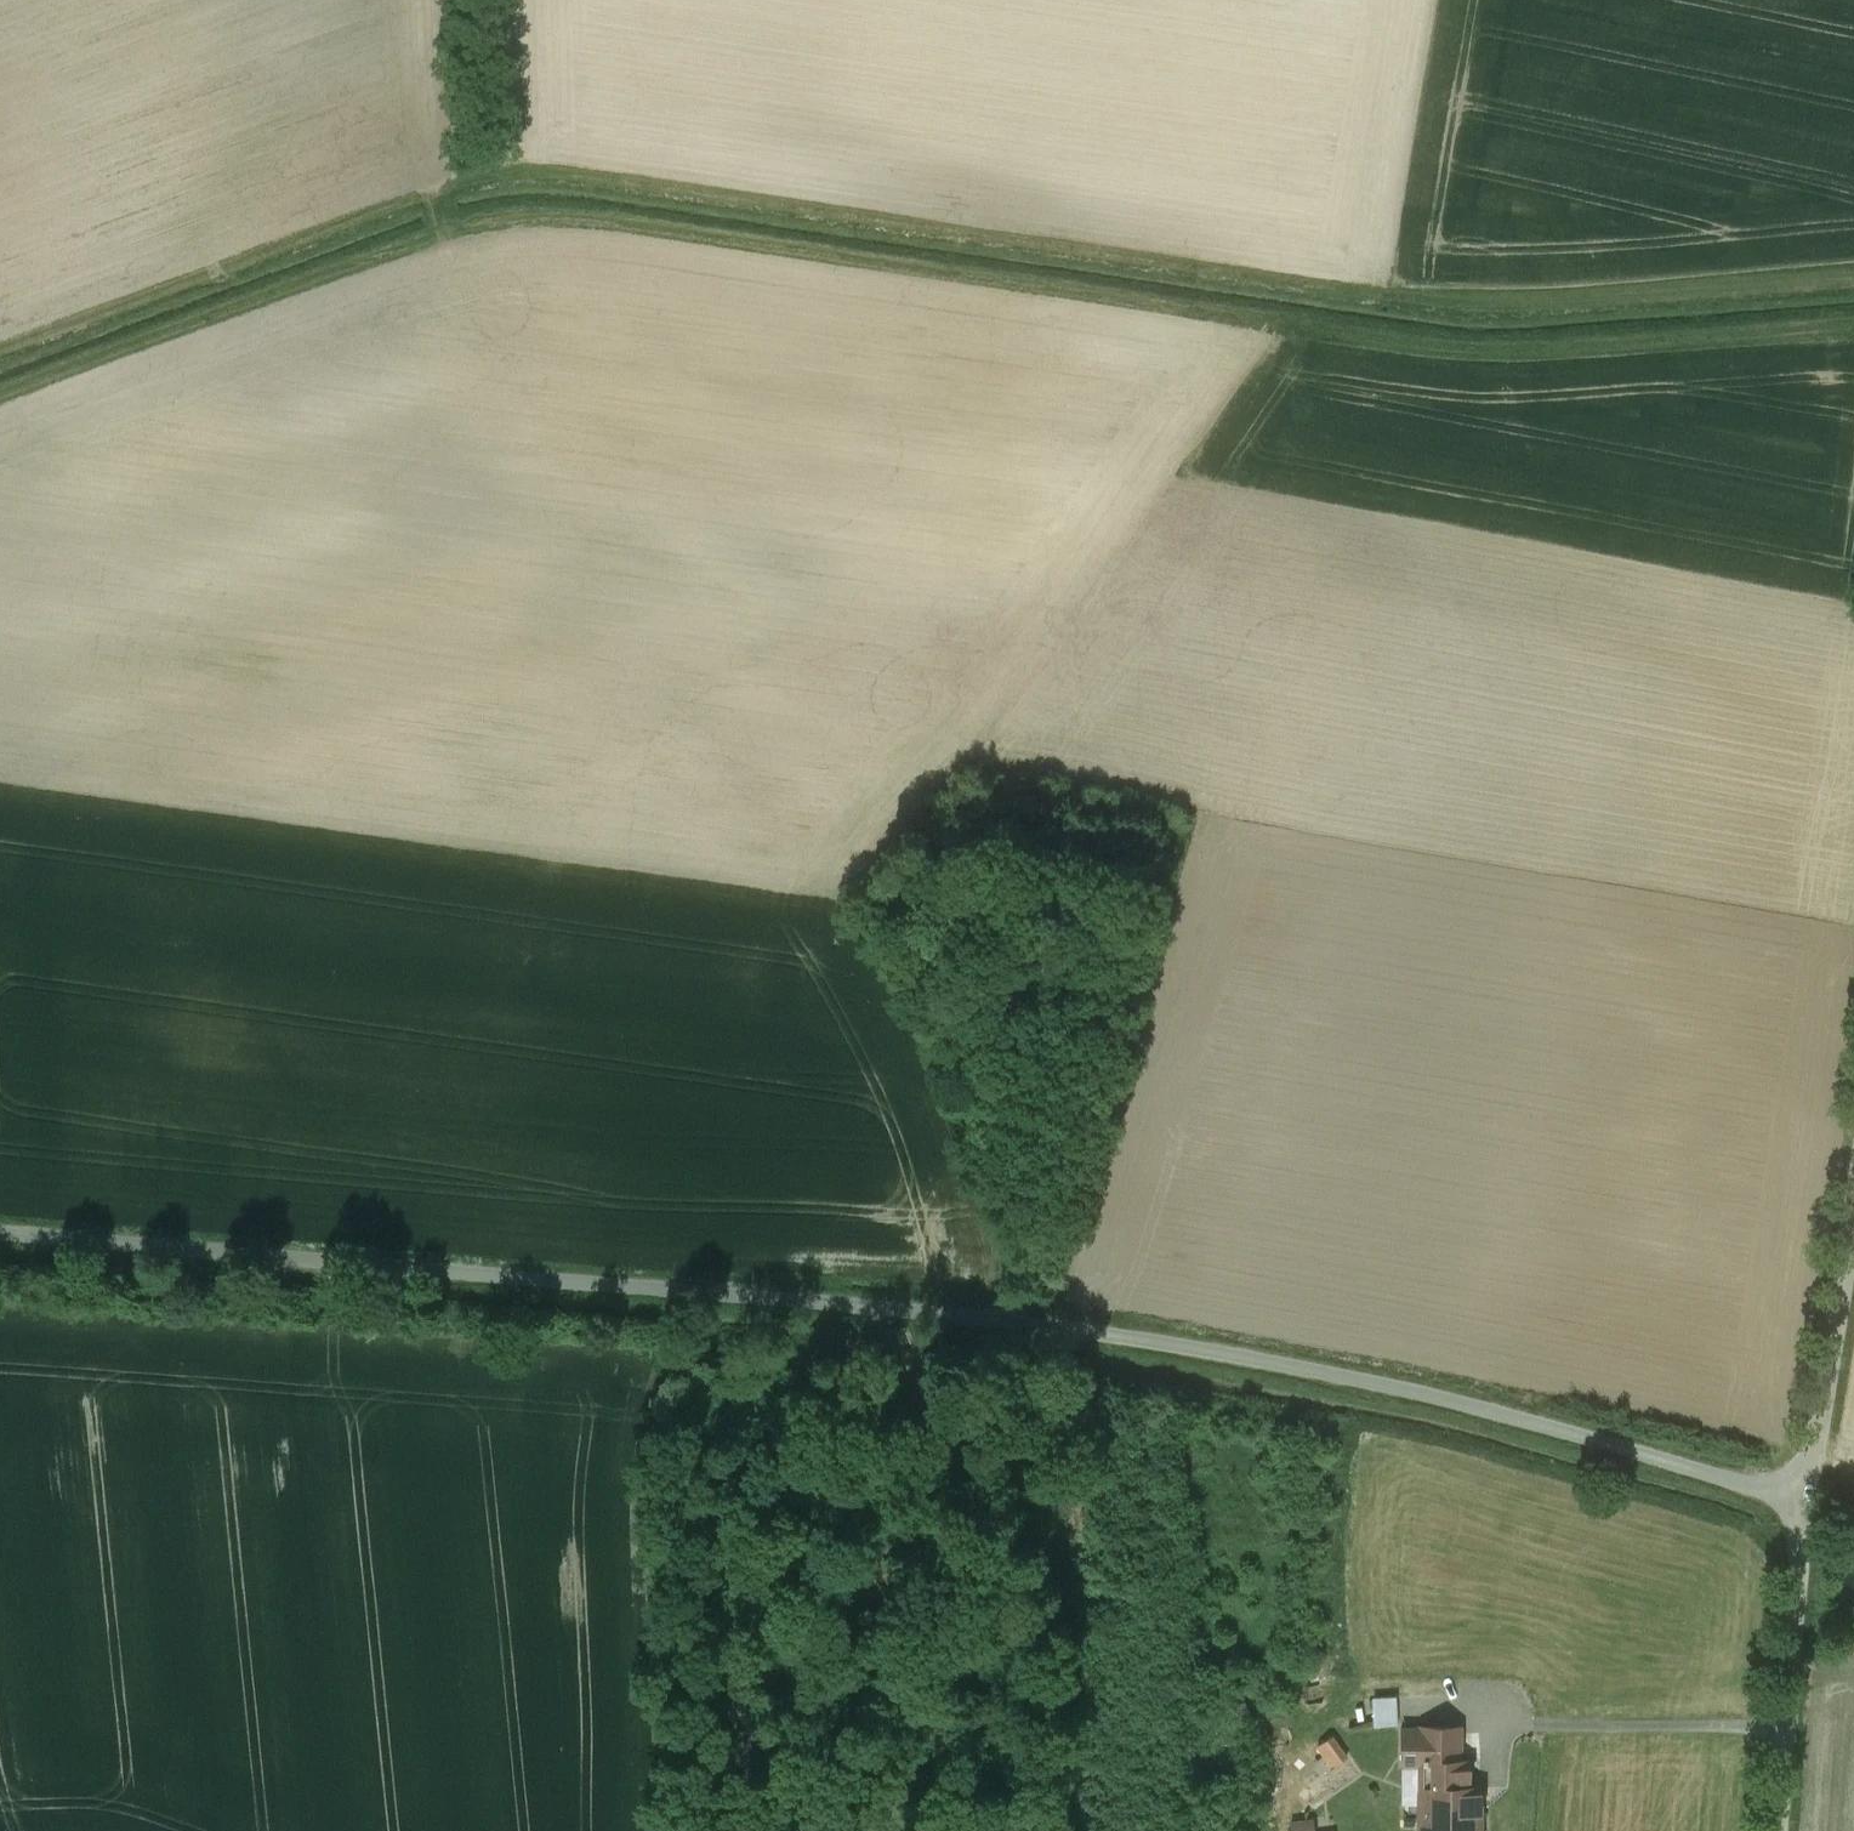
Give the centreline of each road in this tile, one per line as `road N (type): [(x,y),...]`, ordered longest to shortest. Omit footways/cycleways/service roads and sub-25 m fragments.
road 1 (unclassified): [(1809,1503),(1459,1402),(978,1315),(0,1229)]
road 2 (unclassified): [(1779,1830),(1809,1503)]
road 3 (unclassified): [(1809,1503),(1853,1225)]

